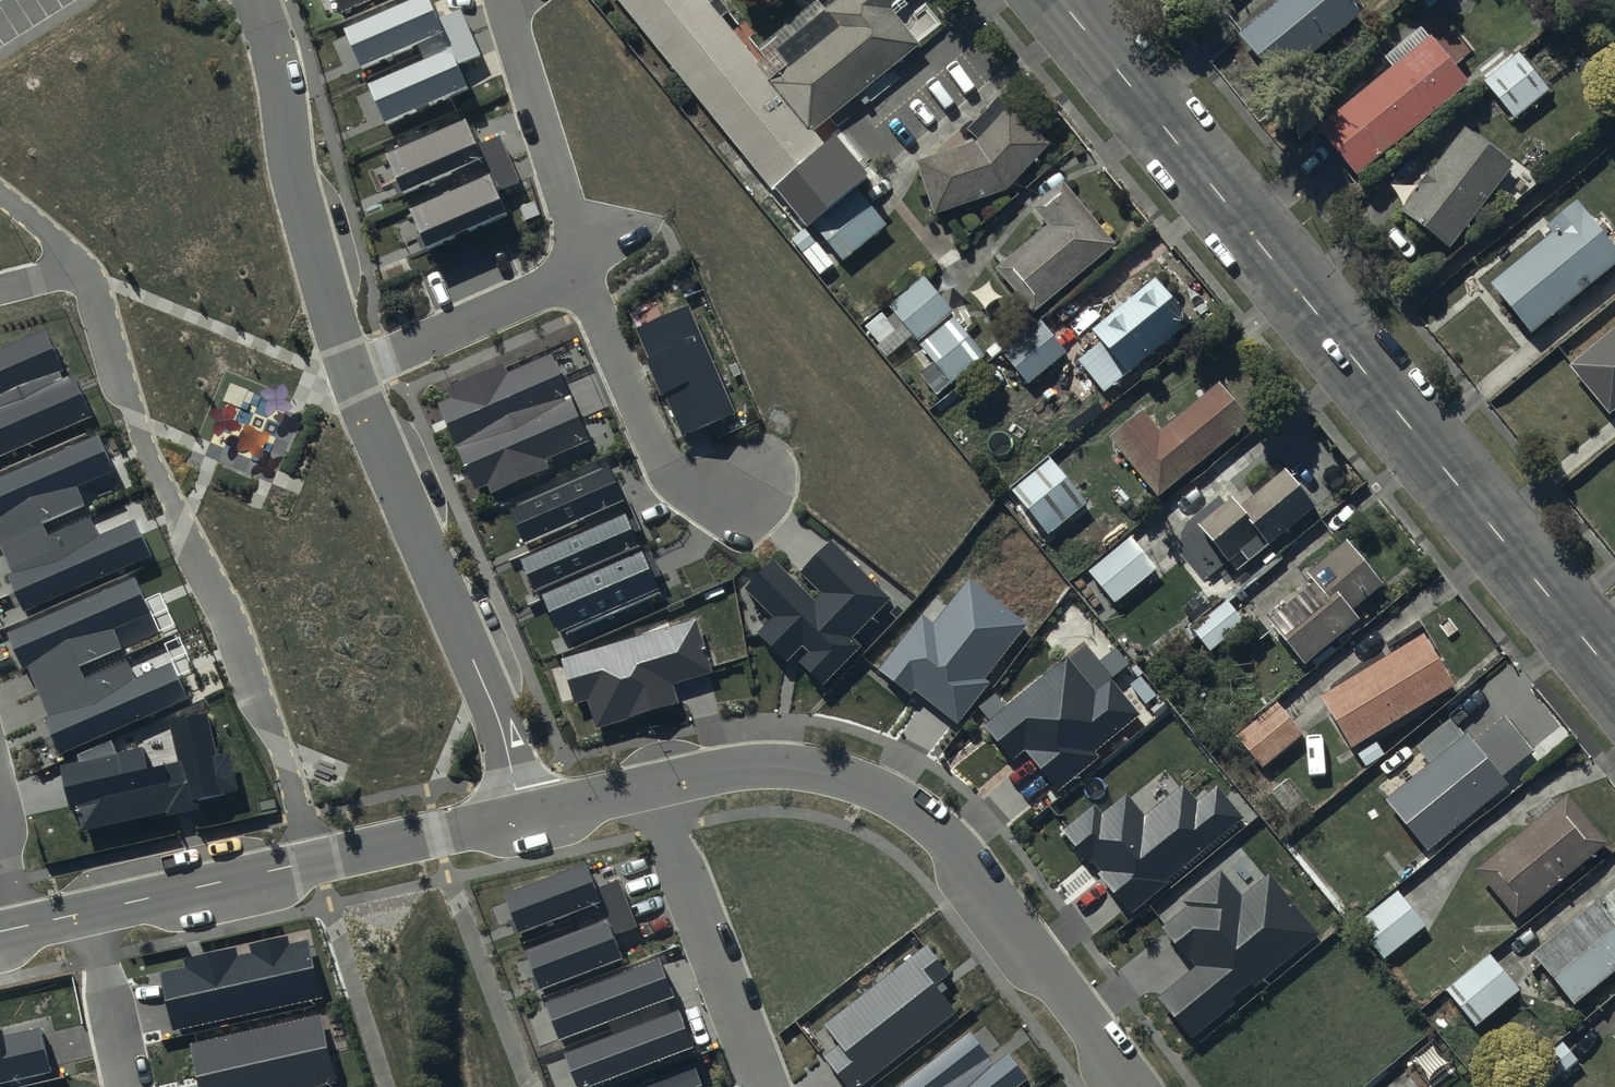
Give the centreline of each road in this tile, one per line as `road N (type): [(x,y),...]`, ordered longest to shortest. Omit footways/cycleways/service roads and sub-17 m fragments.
road 1 (tertiary): [(1061,0),(1614,676)]
road 2 (residential): [(315,862),(282,754),(155,471),(84,273)]
road 3 (residential): [(1136,1086),(958,850),(906,806),(846,777),(767,764),(650,785)]
road 4 (residential): [(348,371),(494,714),(520,816)]
road 5 (residential): [(254,0),(278,79),(294,191),(348,371)]
road 6 (residential): [(650,785),(764,1086)]
road 7 (residential): [(579,276),(663,465),(692,488),(755,501)]
road 8 (residential): [(579,276),(348,371)]
road 9 (residential): [(511,0),(509,19),(572,239)]
road 10 (residential): [(315,862),(91,912)]
road 11 (residential): [(520,816),(315,862)]
road 12 (residential): [(91,912),(130,1086)]
road 13 (residential): [(650,785),(520,816)]

